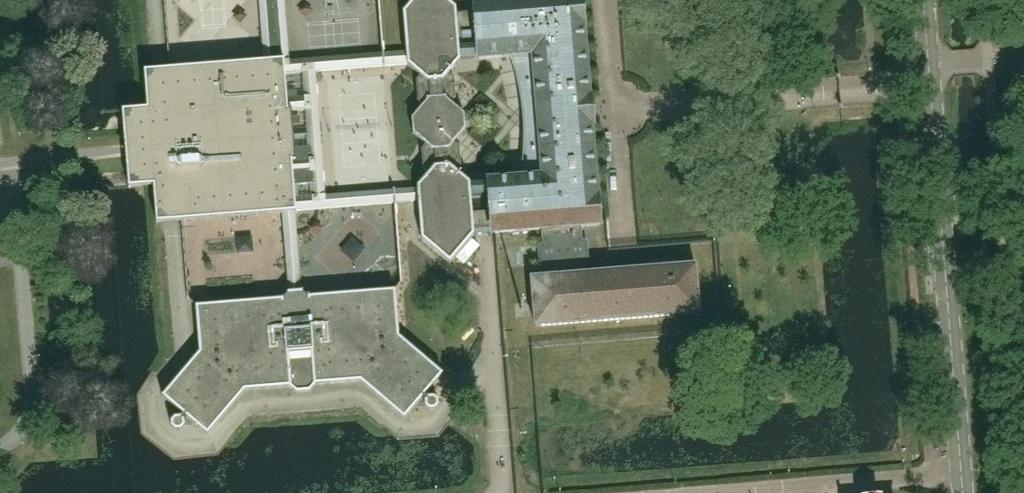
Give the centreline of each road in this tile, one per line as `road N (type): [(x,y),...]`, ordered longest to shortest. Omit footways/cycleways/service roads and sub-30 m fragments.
road 1 (tertiary): [(964,471),(926,0)]
road 2 (unclassified): [(964,471),(718,492)]

